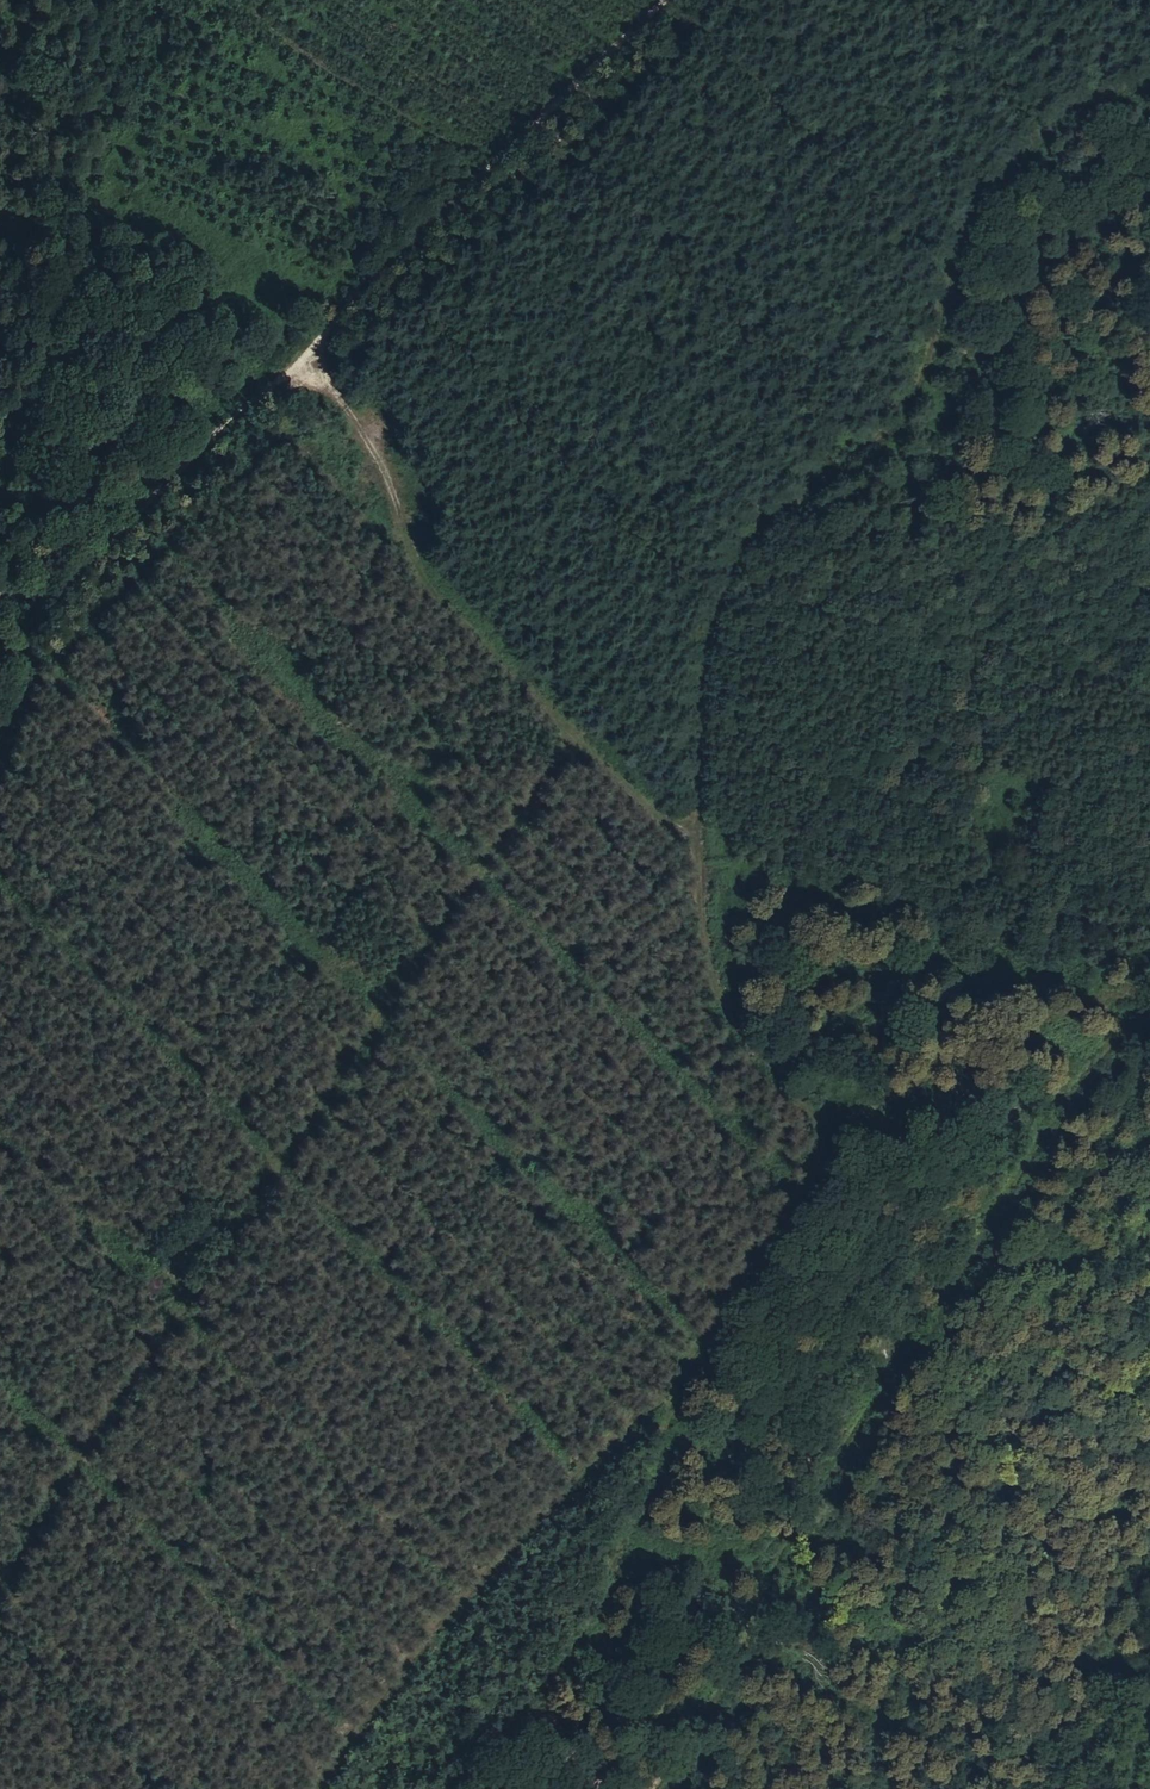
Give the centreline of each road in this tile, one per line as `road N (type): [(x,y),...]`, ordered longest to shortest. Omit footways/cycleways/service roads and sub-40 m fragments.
road 1 (track): [(311,1788),(368,1703),(660,1382),(781,1234),(811,1171),(815,1133),(718,992),(697,930),(687,843),(700,657),(717,593),(758,521),(863,451),(922,382),(946,269),(992,173),(1029,128),(1102,77),(1149,67)]
road 2 (track): [(0,1564),(570,729)]
road 3 (track): [(652,1788),(704,1732),(827,1477),(1108,1028),(1149,1002)]
road 4 (track): [(0,595),(44,599),(668,0)]
road 5 (track): [(687,843),(480,640),(414,559),(379,455),(301,357)]
road 6 (track): [(443,1788),(605,1579),(651,1484),(664,1424),(660,1382)]
road 7 (track): [(783,501),(838,523),(884,524),(922,538),(975,620),(1009,650),(1057,664),(1082,686),(1149,696)]
road 8 (track): [(44,599),(11,647),(23,657),(22,687),(0,759)]

